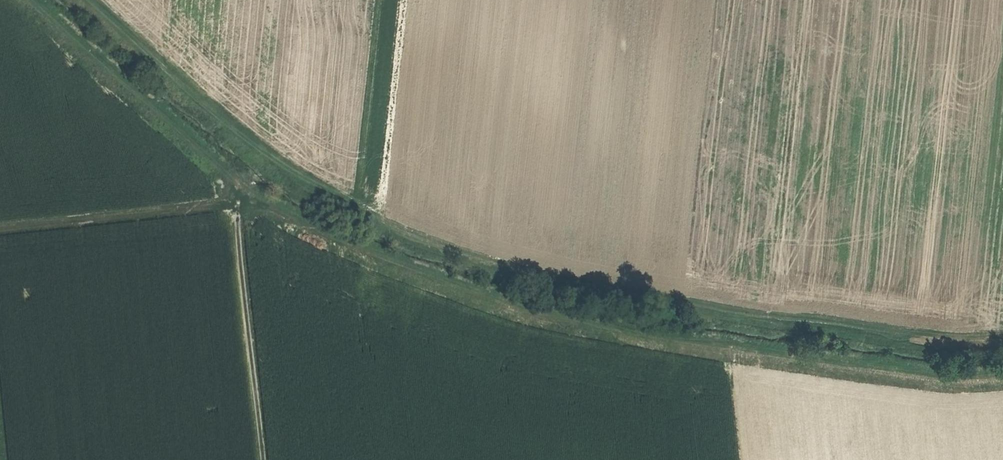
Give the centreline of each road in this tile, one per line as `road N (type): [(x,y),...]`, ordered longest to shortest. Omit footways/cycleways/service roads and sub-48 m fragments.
road 1 (track): [(1002,372),(909,370),(639,334),(539,314),(354,246),(258,200),(32,0)]
road 2 (track): [(1002,336),(944,337),(747,315),(563,282),(420,238),(250,143),(88,0)]
road 3 (track): [(0,222),(238,203),(264,459)]
road 4 (track): [(405,0),(380,221)]

